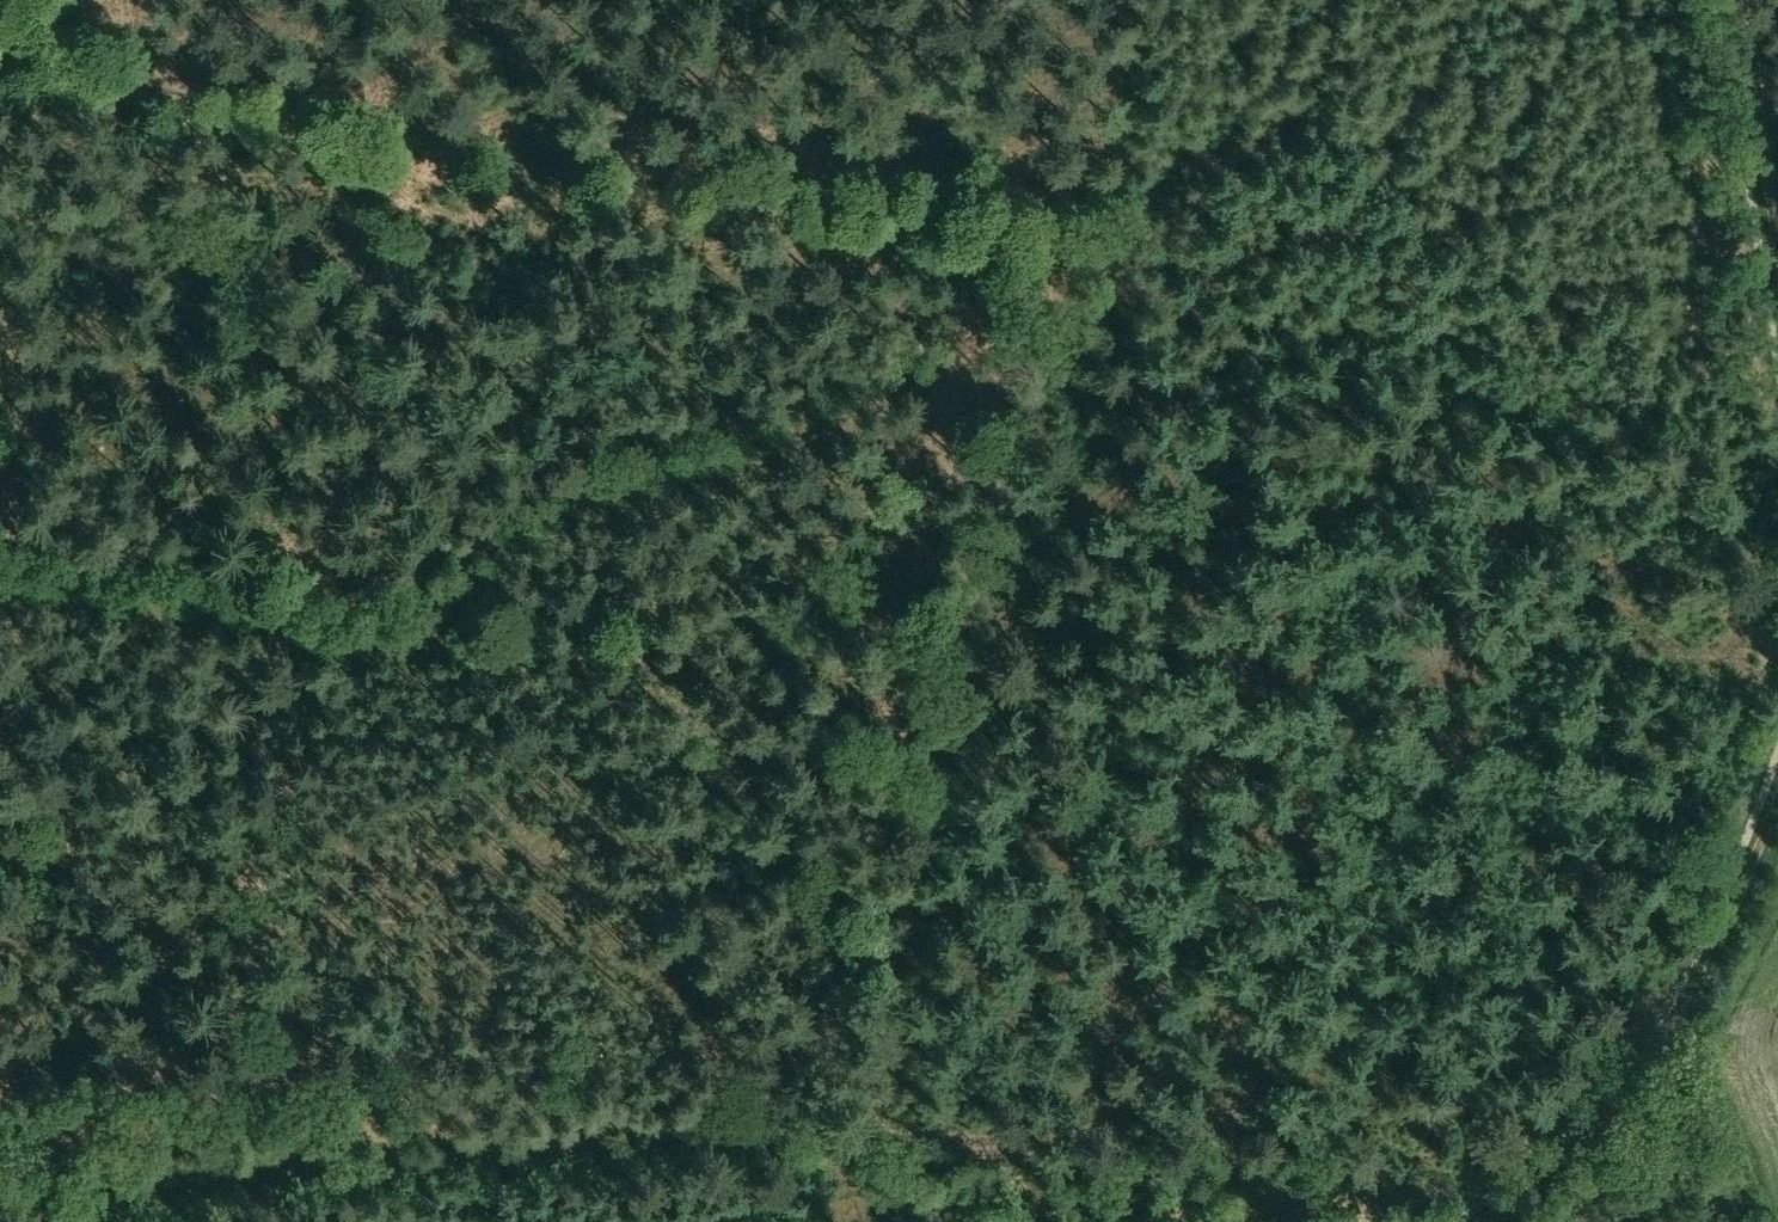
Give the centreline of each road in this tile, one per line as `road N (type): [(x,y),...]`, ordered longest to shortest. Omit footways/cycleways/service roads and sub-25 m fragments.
road 1 (track): [(1777,796),(1714,956),(1668,1038),(1601,1117),(1481,1221)]
road 2 (track): [(1747,0),(1777,252)]

